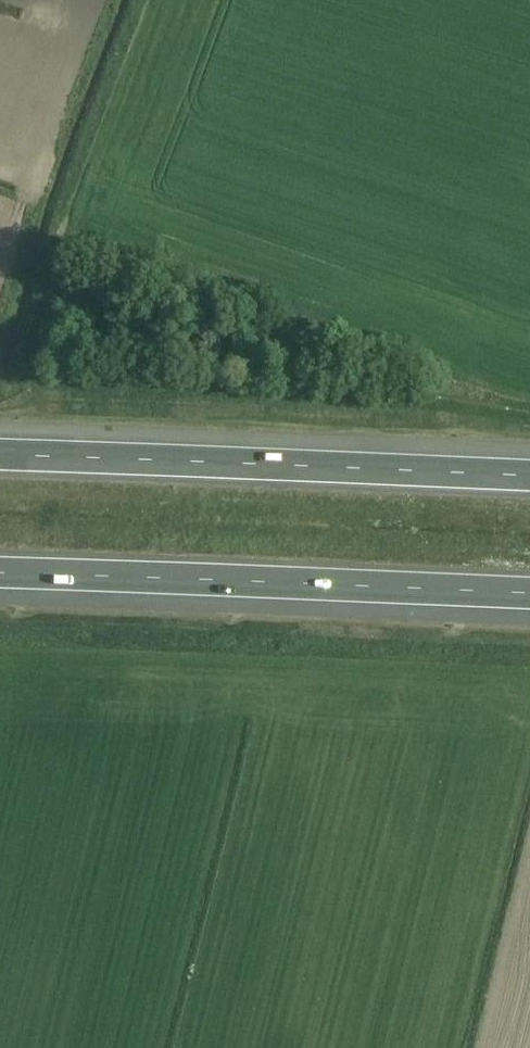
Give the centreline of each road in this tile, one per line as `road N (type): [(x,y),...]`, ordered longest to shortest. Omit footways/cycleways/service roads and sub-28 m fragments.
road 1 (motorway): [(0,571),(529,598)]
road 2 (motorway): [(529,479),(0,455)]

